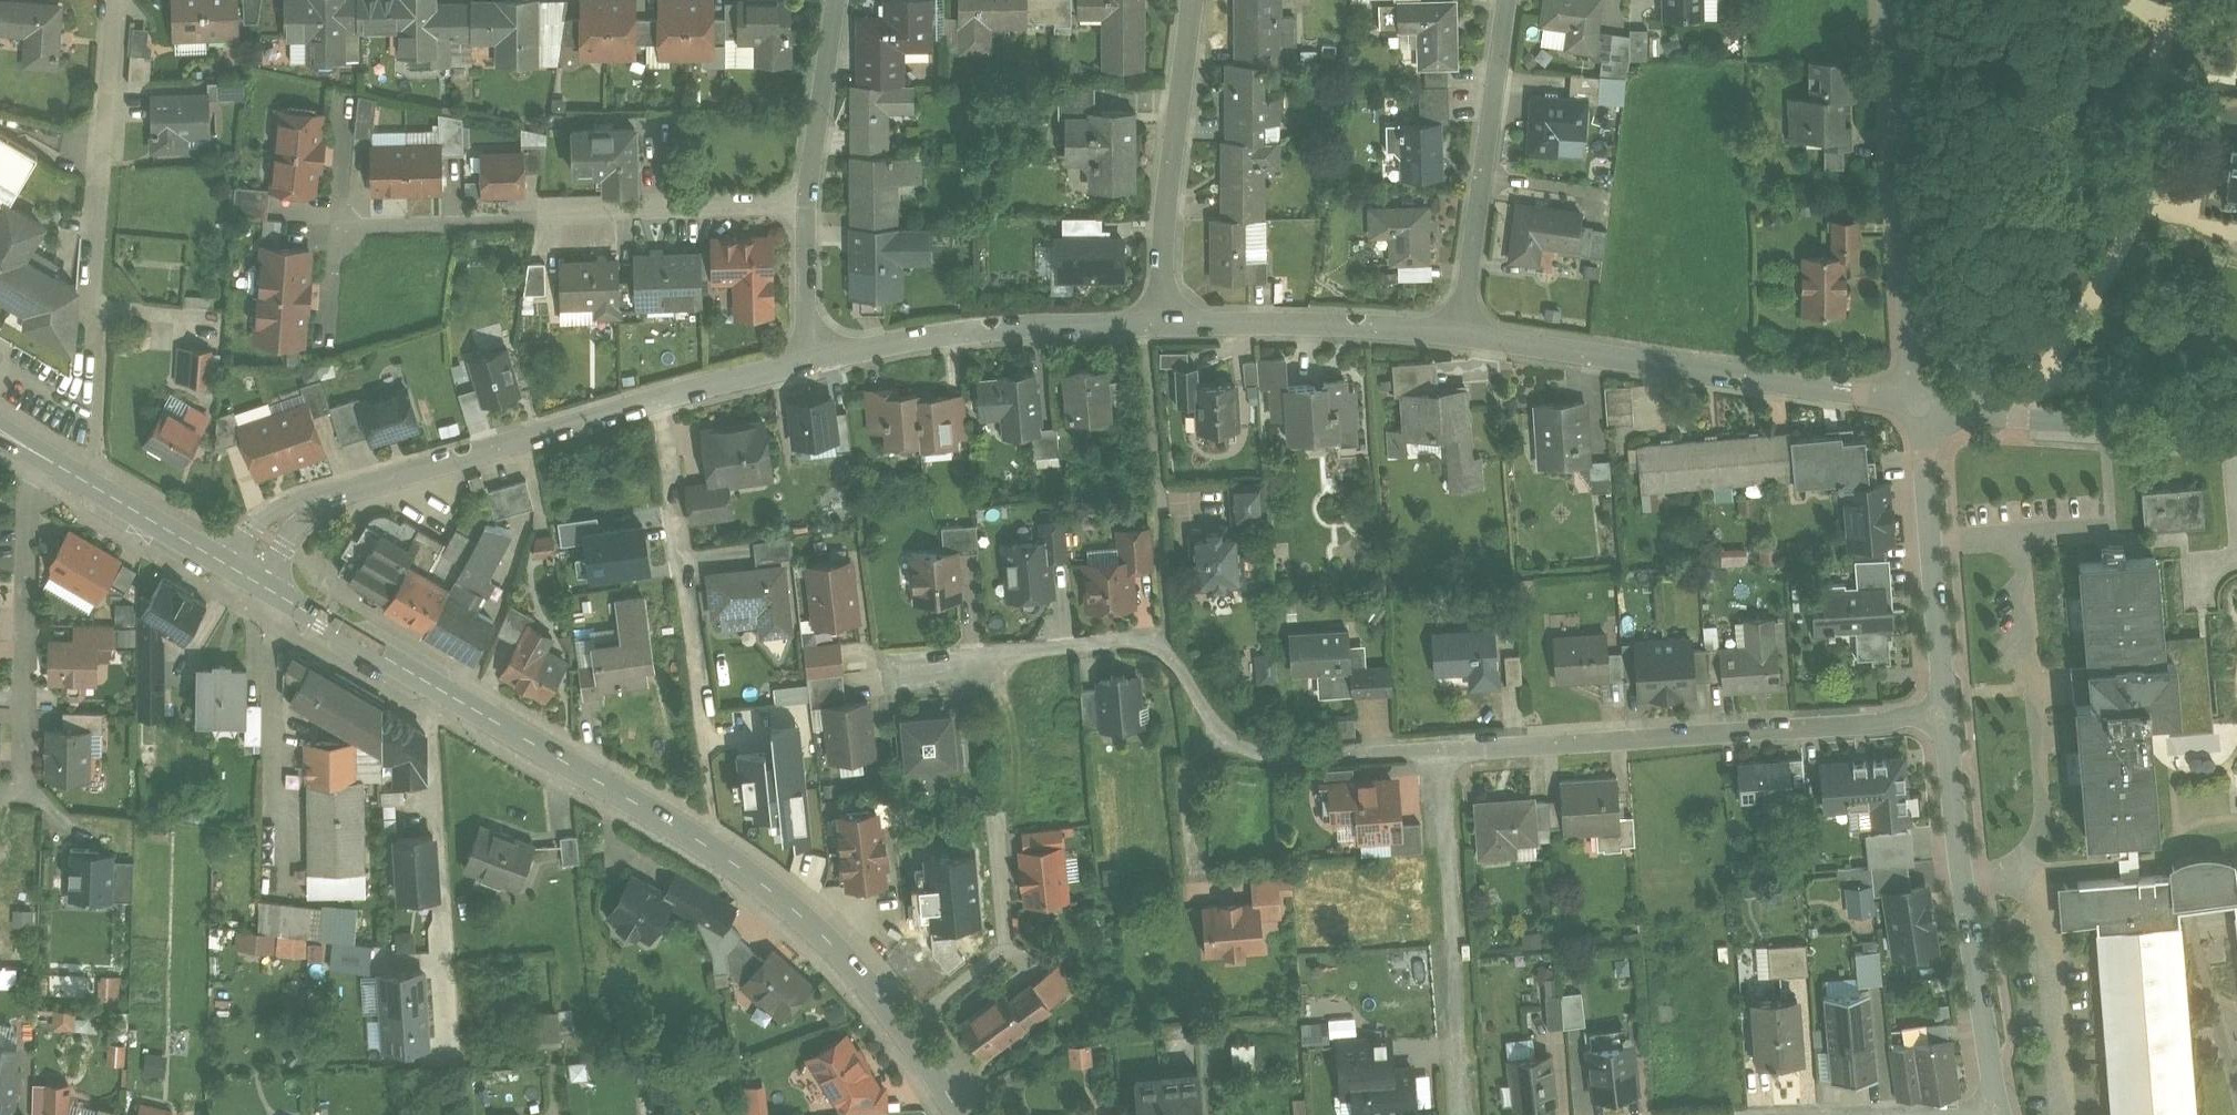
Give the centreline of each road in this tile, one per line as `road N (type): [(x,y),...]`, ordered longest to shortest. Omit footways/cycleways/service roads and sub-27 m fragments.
road 1 (secondary): [(963,1114),(871,984),(771,890),(246,578)]
road 2 (residential): [(246,578),(283,526),(321,500),(808,362)]
road 3 (residential): [(911,676),(985,658),(1134,646),(1169,656),(1224,738),(1255,754),(1287,762),(1443,754)]
road 4 (residential): [(1443,754),(1945,718)]
road 5 (residential): [(342,229),(536,225),(617,211),(807,204)]
road 6 (residential): [(1461,336),(1920,411)]
road 7 (residential): [(1920,411),(1897,0)]
road 8 (residential): [(1993,1108),(1945,718)]
road 9 (residential): [(0,793),(26,791),(32,454)]
road 10 (residential): [(1443,754),(1462,1114)]
road 11 (residential): [(808,362),(970,331),(1165,326)]
road 12 (residential): [(1506,0),(1461,336)]
road 13 (residential): [(1165,326),(1164,209),(1196,0)]
road 14 (residential): [(1920,411),(2236,437)]
road 15 (residential): [(1945,718),(1920,411)]
road 16 (residential): [(96,302),(118,0)]
road 17 (residential): [(1165,326),(1365,325),(1461,336)]
road 18 (secondary): [(246,578),(32,454)]
road 19 (residential): [(807,204),(838,0)]
road 20 (residential): [(1993,1108),(1835,1114)]
road 21 (residential): [(808,362),(807,204)]

